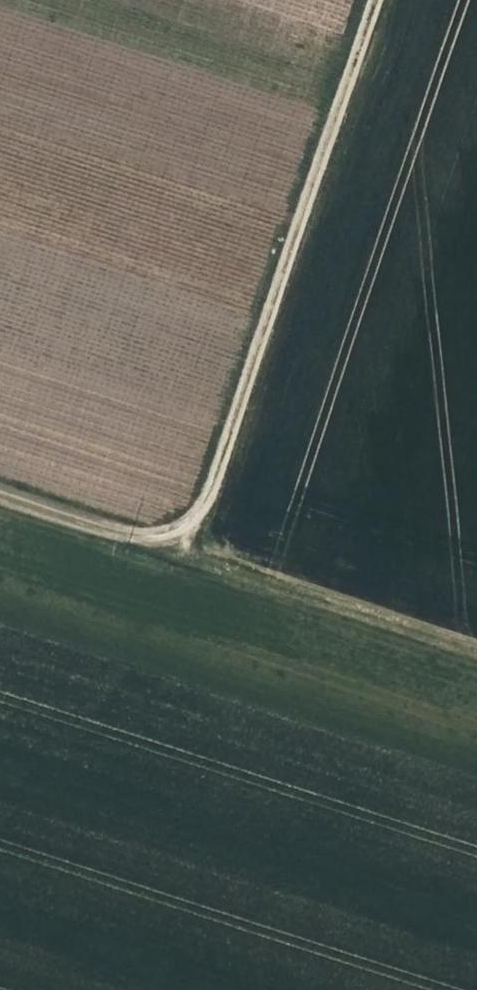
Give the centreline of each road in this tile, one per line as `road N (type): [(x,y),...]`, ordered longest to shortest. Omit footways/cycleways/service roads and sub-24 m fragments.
road 1 (track): [(372,0),(197,516),(172,533),(141,536),(0,492)]
road 2 (track): [(476,651),(141,536)]

